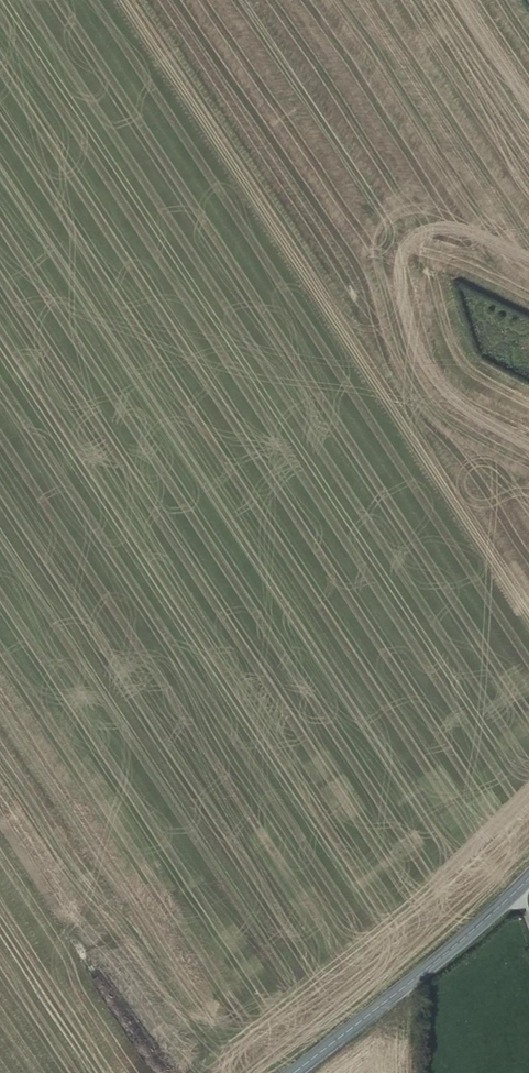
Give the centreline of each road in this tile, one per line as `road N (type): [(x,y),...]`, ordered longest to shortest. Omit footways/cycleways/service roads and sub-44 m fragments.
road 1 (tertiary): [(528,879),(288,1072)]

